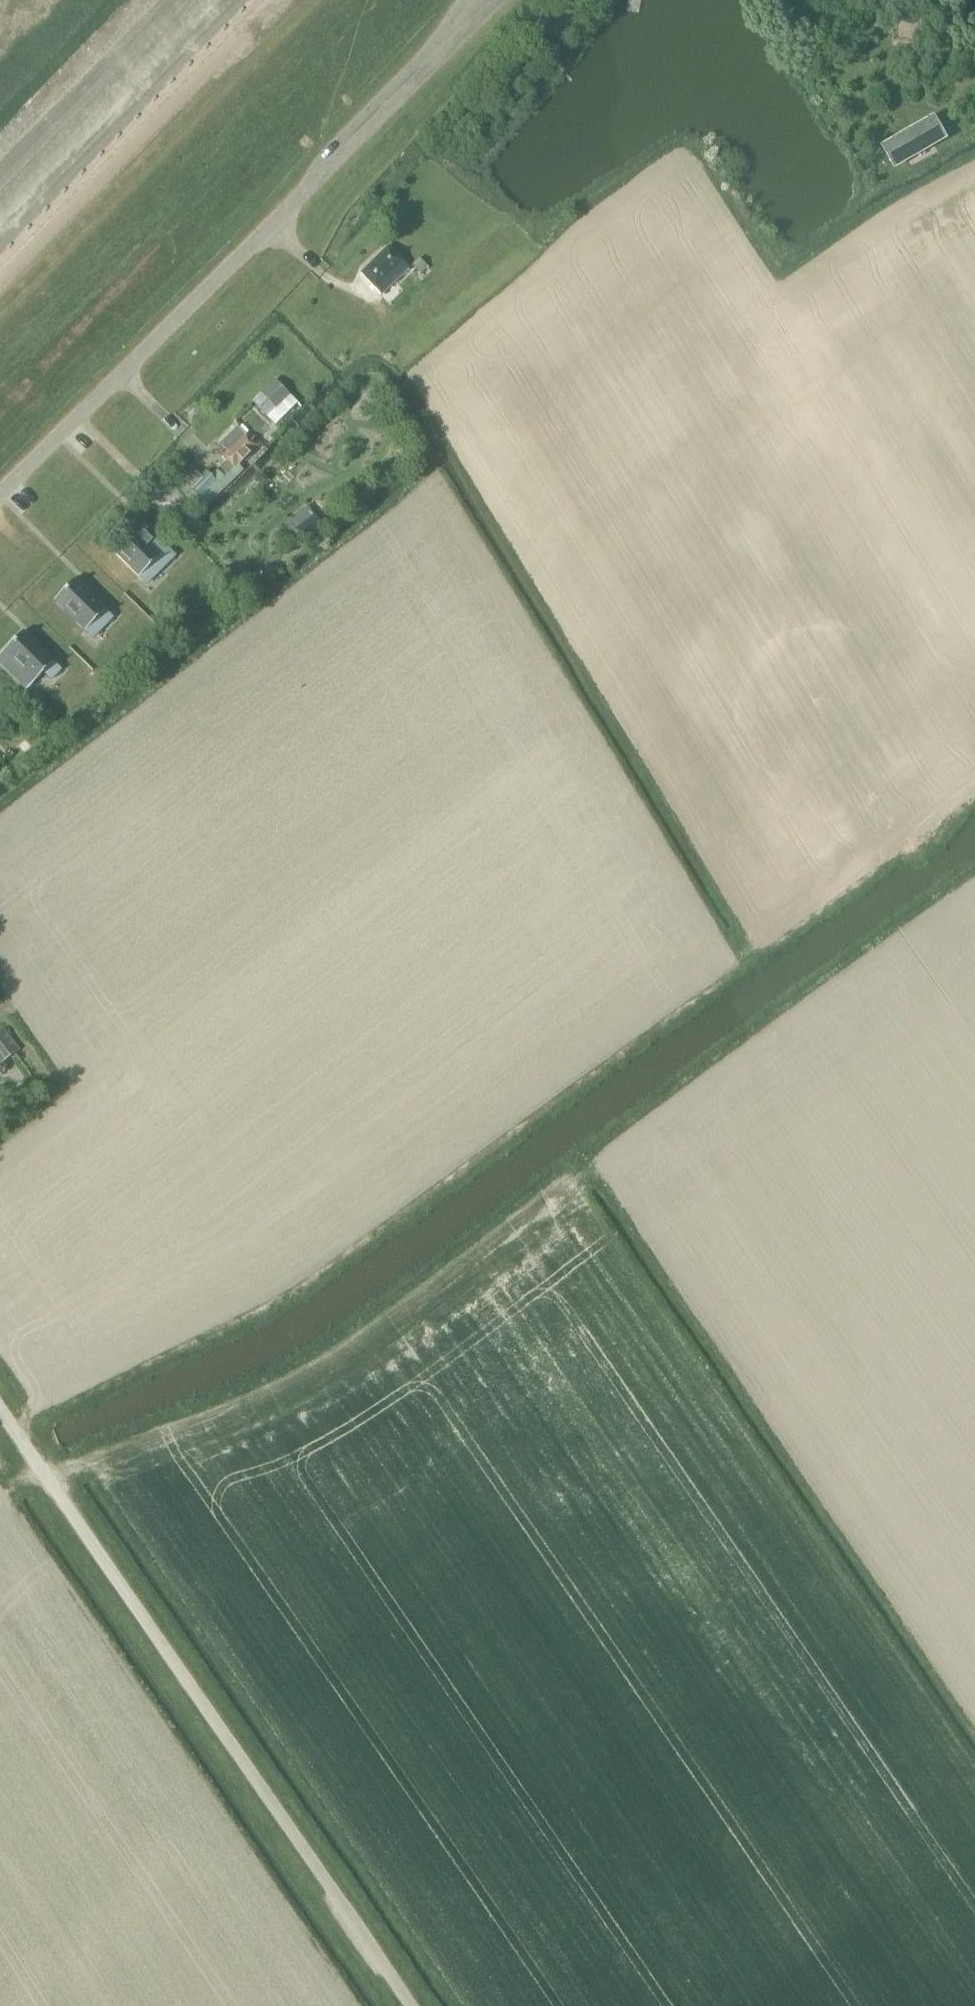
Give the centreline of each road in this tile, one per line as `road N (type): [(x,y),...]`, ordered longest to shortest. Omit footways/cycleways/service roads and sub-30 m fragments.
road 1 (unclassified): [(404,2005),(0,1404)]
road 2 (unclassified): [(0,496),(394,96),(451,27)]

